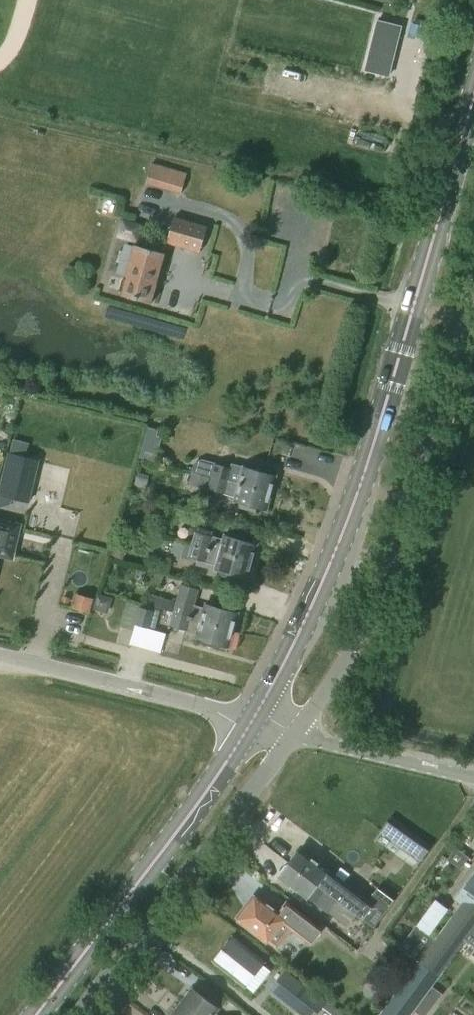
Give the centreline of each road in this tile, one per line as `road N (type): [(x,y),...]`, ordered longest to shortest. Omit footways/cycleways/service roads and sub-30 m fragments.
road 1 (primary): [(253,719),(349,515),(473,90)]
road 2 (unclassified): [(296,732),(361,632),(388,572),(473,279)]
road 3 (primary): [(36,1014),(253,719)]
road 4 (unclassified): [(79,1014),(296,732)]
road 5 (unclassified): [(253,719),(0,655)]
road 6 (unclassified): [(473,779),(296,732)]

